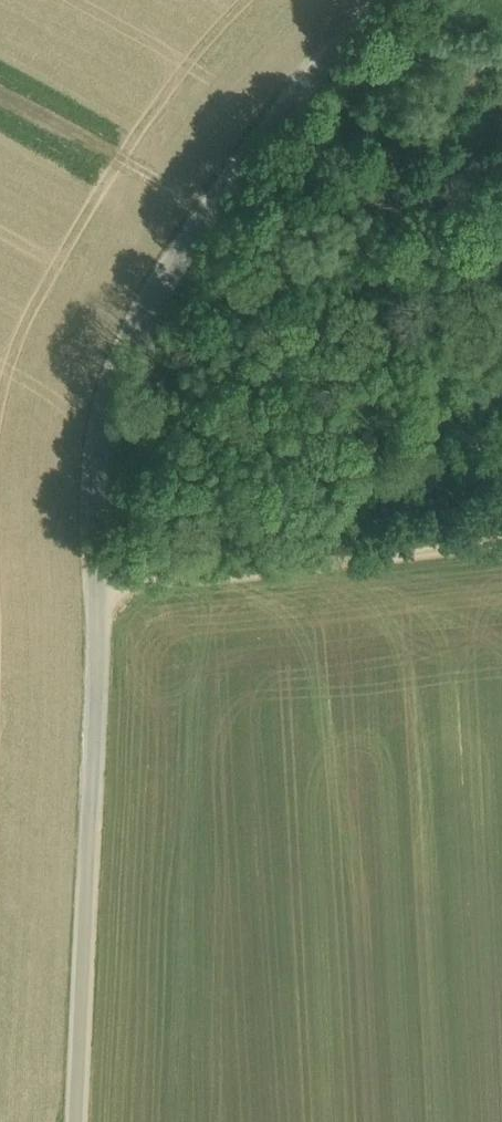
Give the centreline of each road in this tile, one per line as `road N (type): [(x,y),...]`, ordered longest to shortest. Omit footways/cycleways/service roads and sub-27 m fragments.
road 1 (unclassified): [(75,1121),(101,587),(100,439),(135,314),(263,130),(386,0)]
road 2 (track): [(101,587),(501,533)]
road 3 (track): [(208,211),(0,91)]

